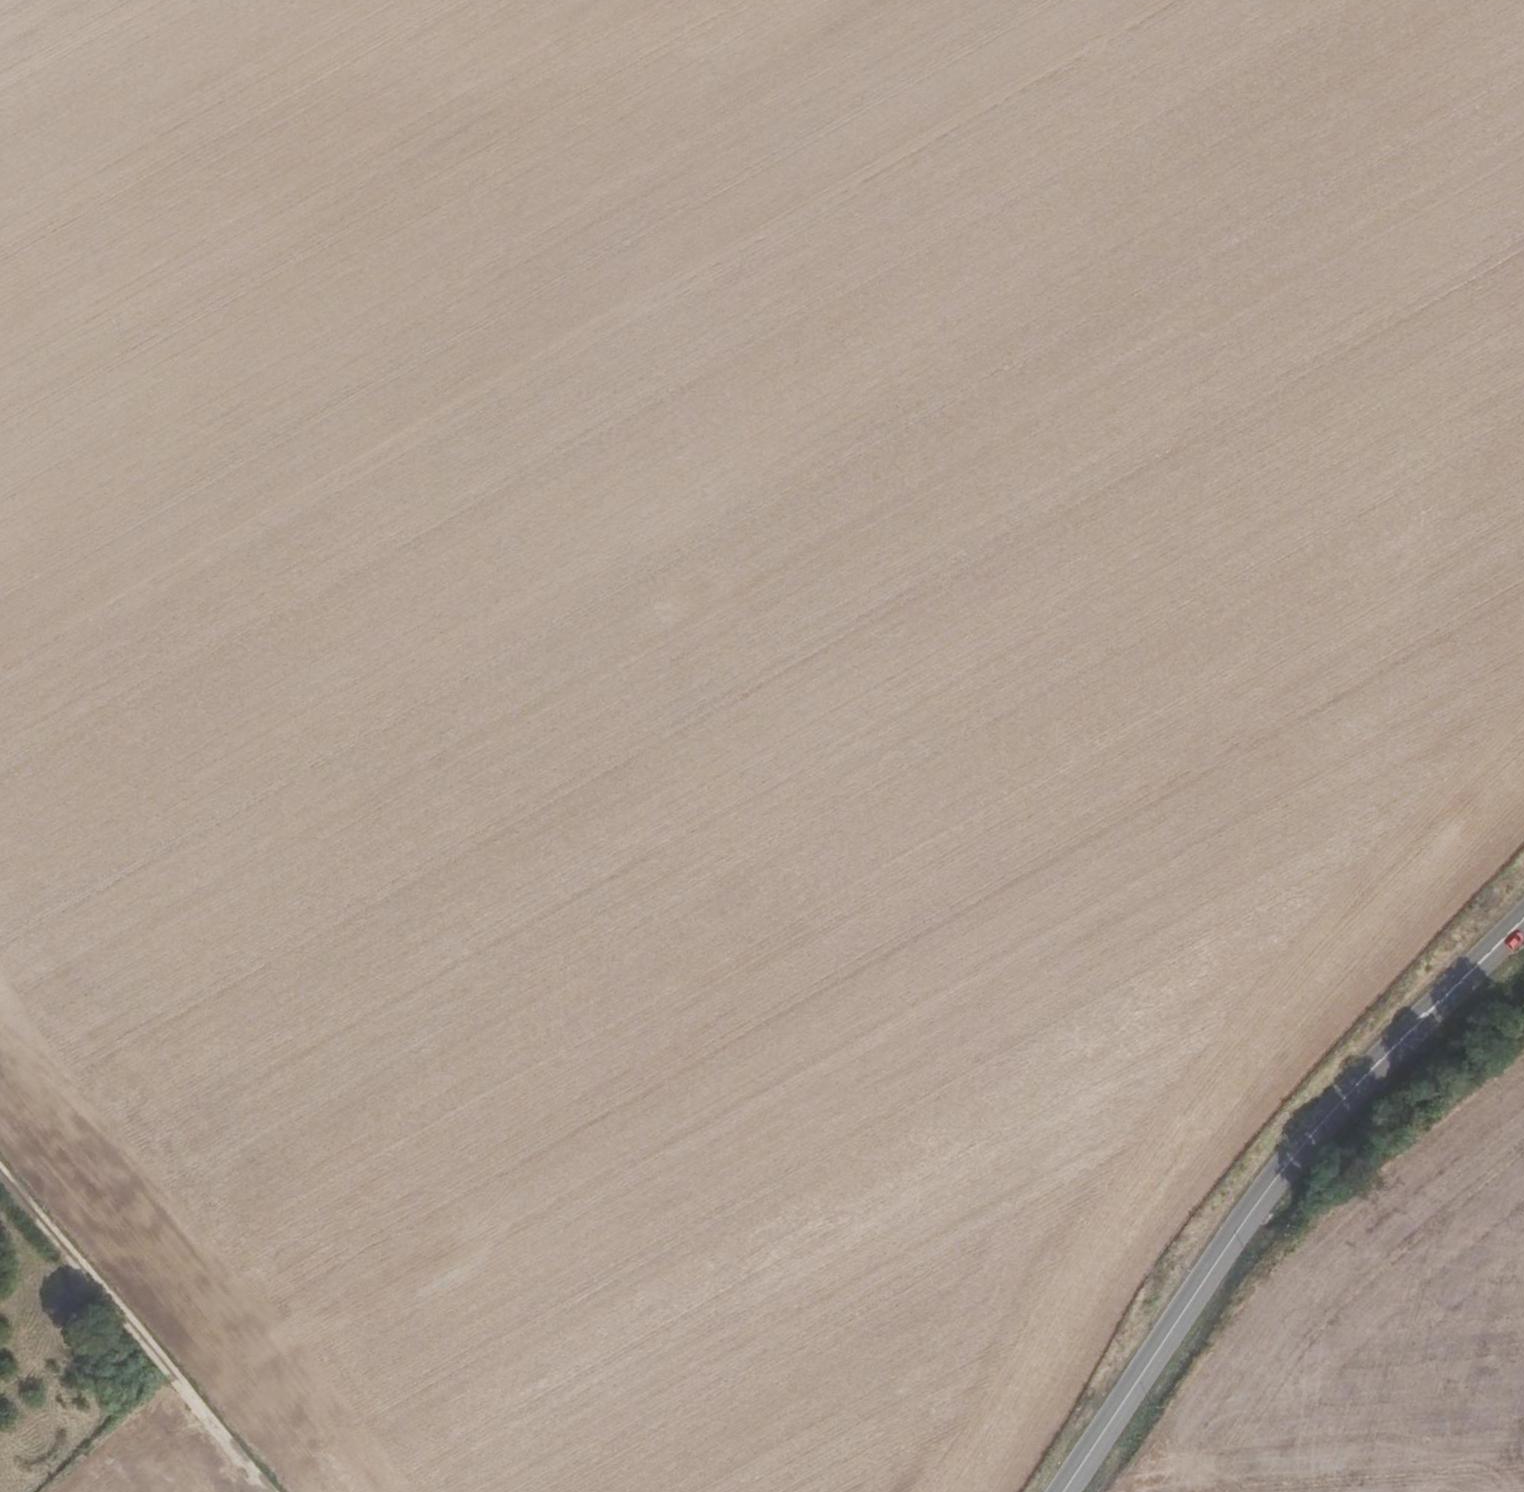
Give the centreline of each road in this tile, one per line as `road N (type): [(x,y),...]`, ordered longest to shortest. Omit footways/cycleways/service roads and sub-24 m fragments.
road 1 (tertiary): [(1523,918),(1327,1117),(1266,1192),(1066,1491)]
road 2 (track): [(265,1491),(0,1185)]

